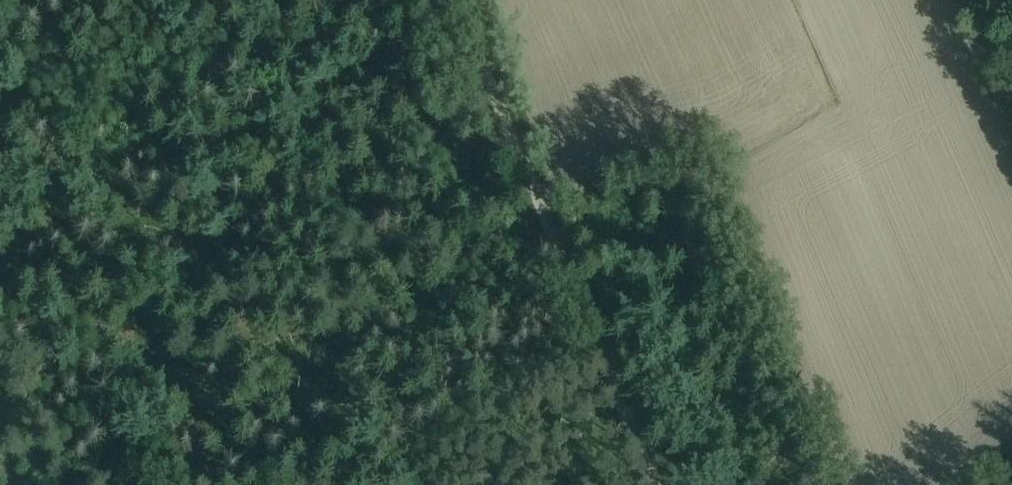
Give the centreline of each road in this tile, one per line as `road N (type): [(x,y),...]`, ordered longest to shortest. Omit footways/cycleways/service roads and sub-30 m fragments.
road 1 (track): [(438,0),(649,484)]

